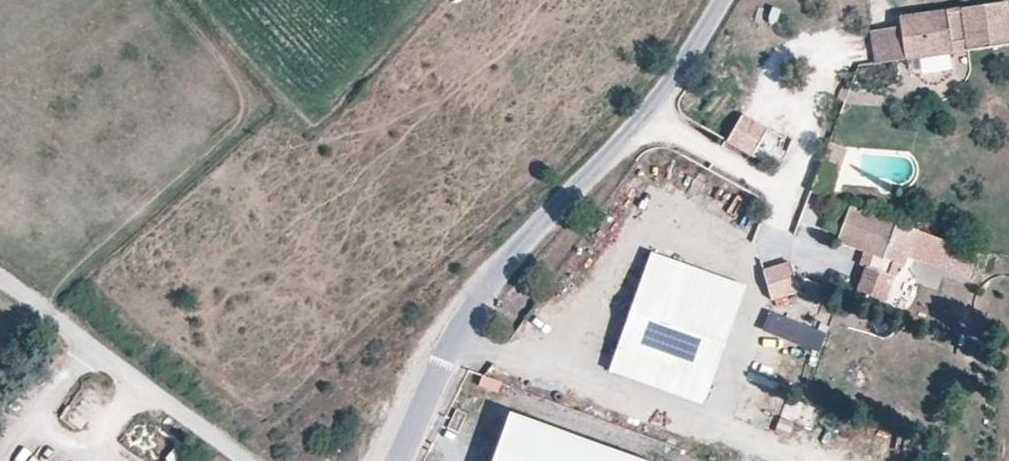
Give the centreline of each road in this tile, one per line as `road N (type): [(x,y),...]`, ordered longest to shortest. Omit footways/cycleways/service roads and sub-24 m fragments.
road 1 (unclassified): [(397,460),(425,387),(510,256),(655,100),(719,0)]
road 2 (unclassified): [(242,460),(0,283)]

